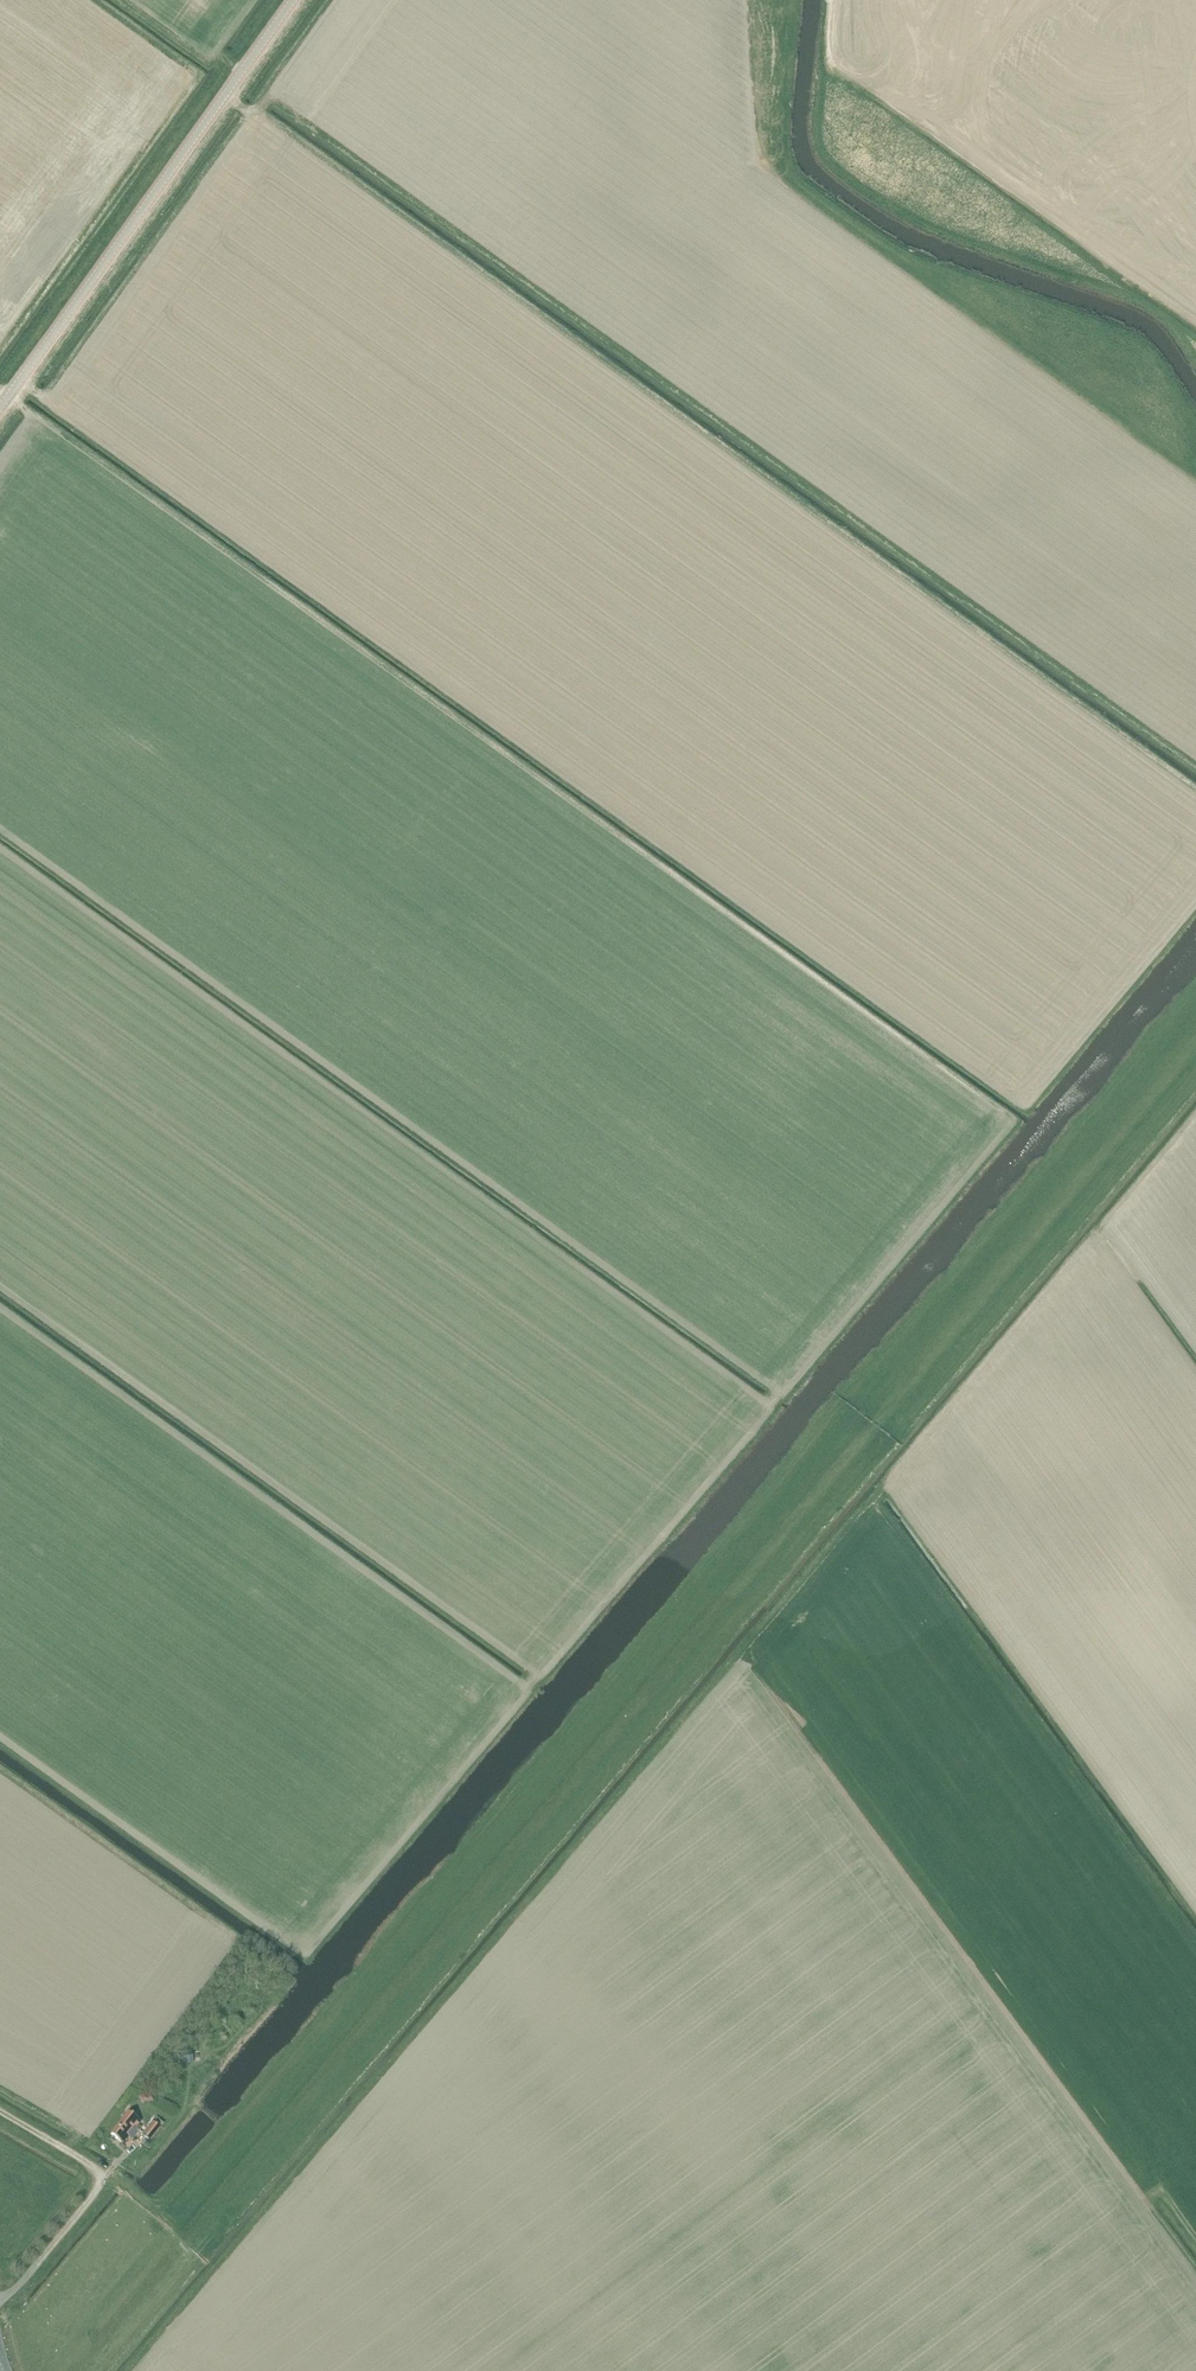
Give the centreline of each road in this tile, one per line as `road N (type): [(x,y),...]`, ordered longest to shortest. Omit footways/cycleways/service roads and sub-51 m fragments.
road 1 (tertiary): [(0,408),(293,0)]
road 2 (track): [(100,2178),(64,2232),(0,2299)]
road 3 (track): [(100,2178),(0,2112)]

